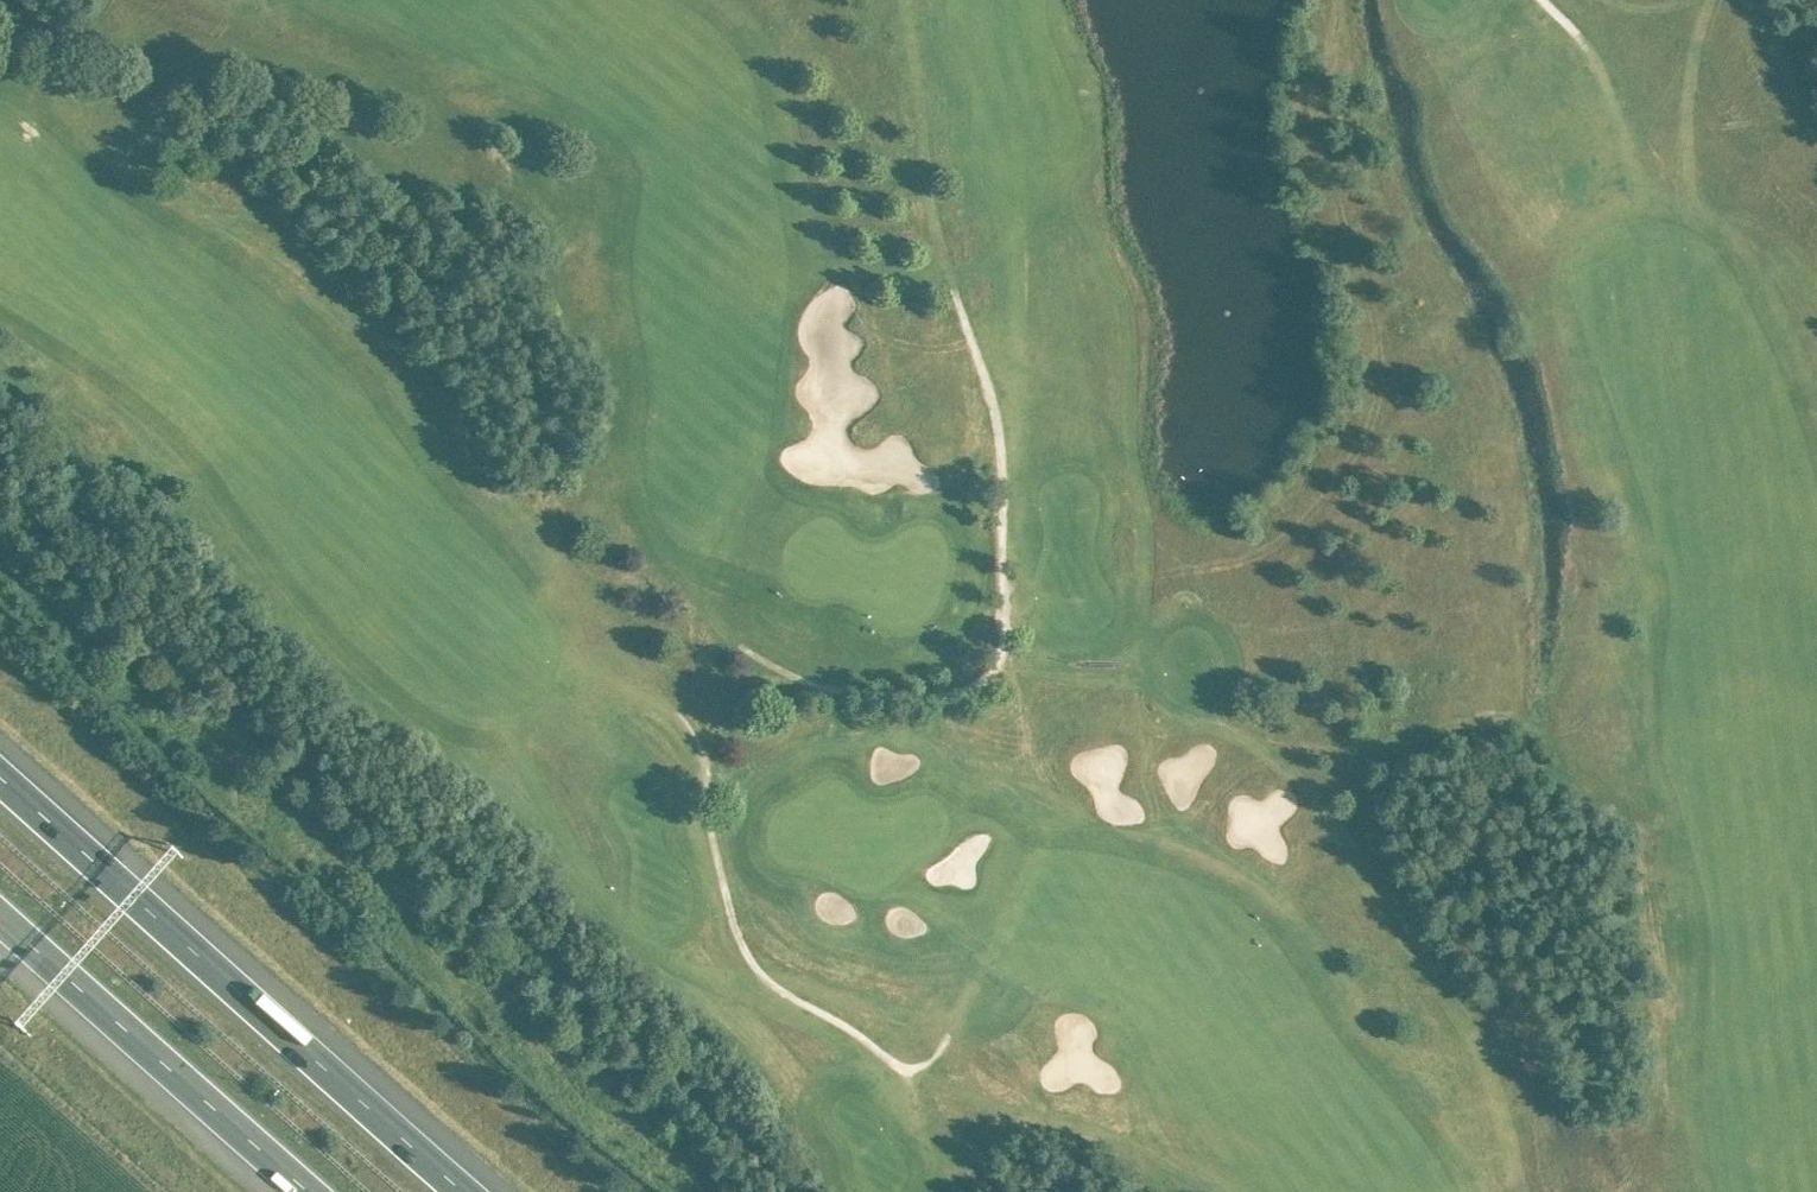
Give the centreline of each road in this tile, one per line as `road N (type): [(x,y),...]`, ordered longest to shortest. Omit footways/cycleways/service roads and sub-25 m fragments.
road 1 (motorway): [(470,1191),(0,772)]
road 2 (motorway): [(0,909),(318,1191)]

